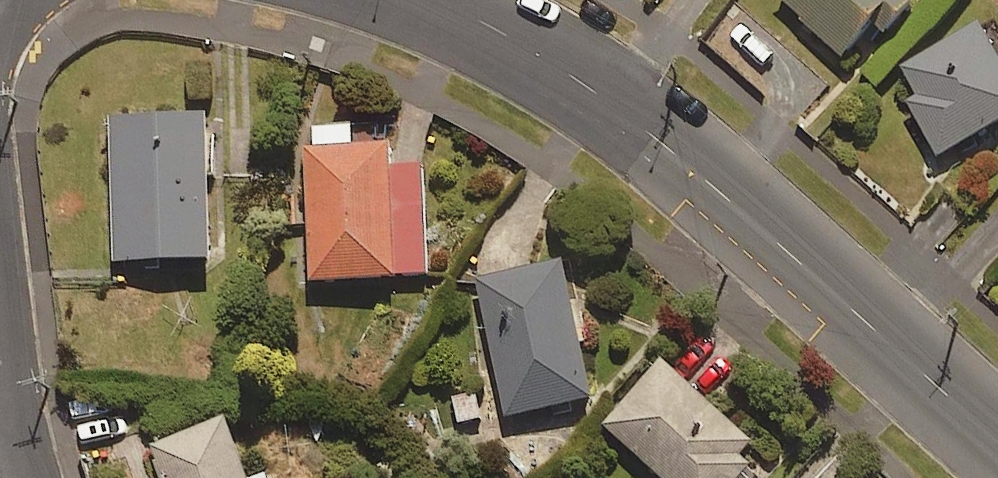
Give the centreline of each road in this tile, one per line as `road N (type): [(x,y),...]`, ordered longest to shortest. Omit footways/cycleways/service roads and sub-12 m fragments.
road 1 (tertiary): [(997,440),(764,229),(558,62),(431,0)]

